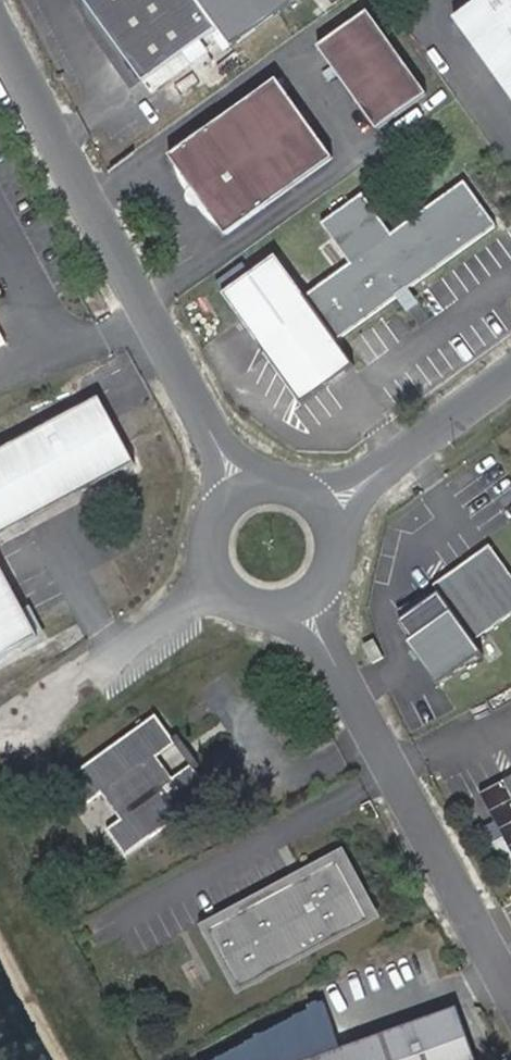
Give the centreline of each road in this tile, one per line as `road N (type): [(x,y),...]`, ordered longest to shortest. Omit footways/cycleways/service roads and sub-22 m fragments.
road 1 (residential): [(244,488),(0,33)]
road 2 (residential): [(307,609),(510,990)]
road 3 (residential): [(510,373),(329,503)]
road 4 (residential): [(219,583),(85,673)]
road 5 (track): [(0,930),(69,1059)]
road 6 (unclassified): [(307,609),(324,598),(345,562),(341,520),(329,503)]

